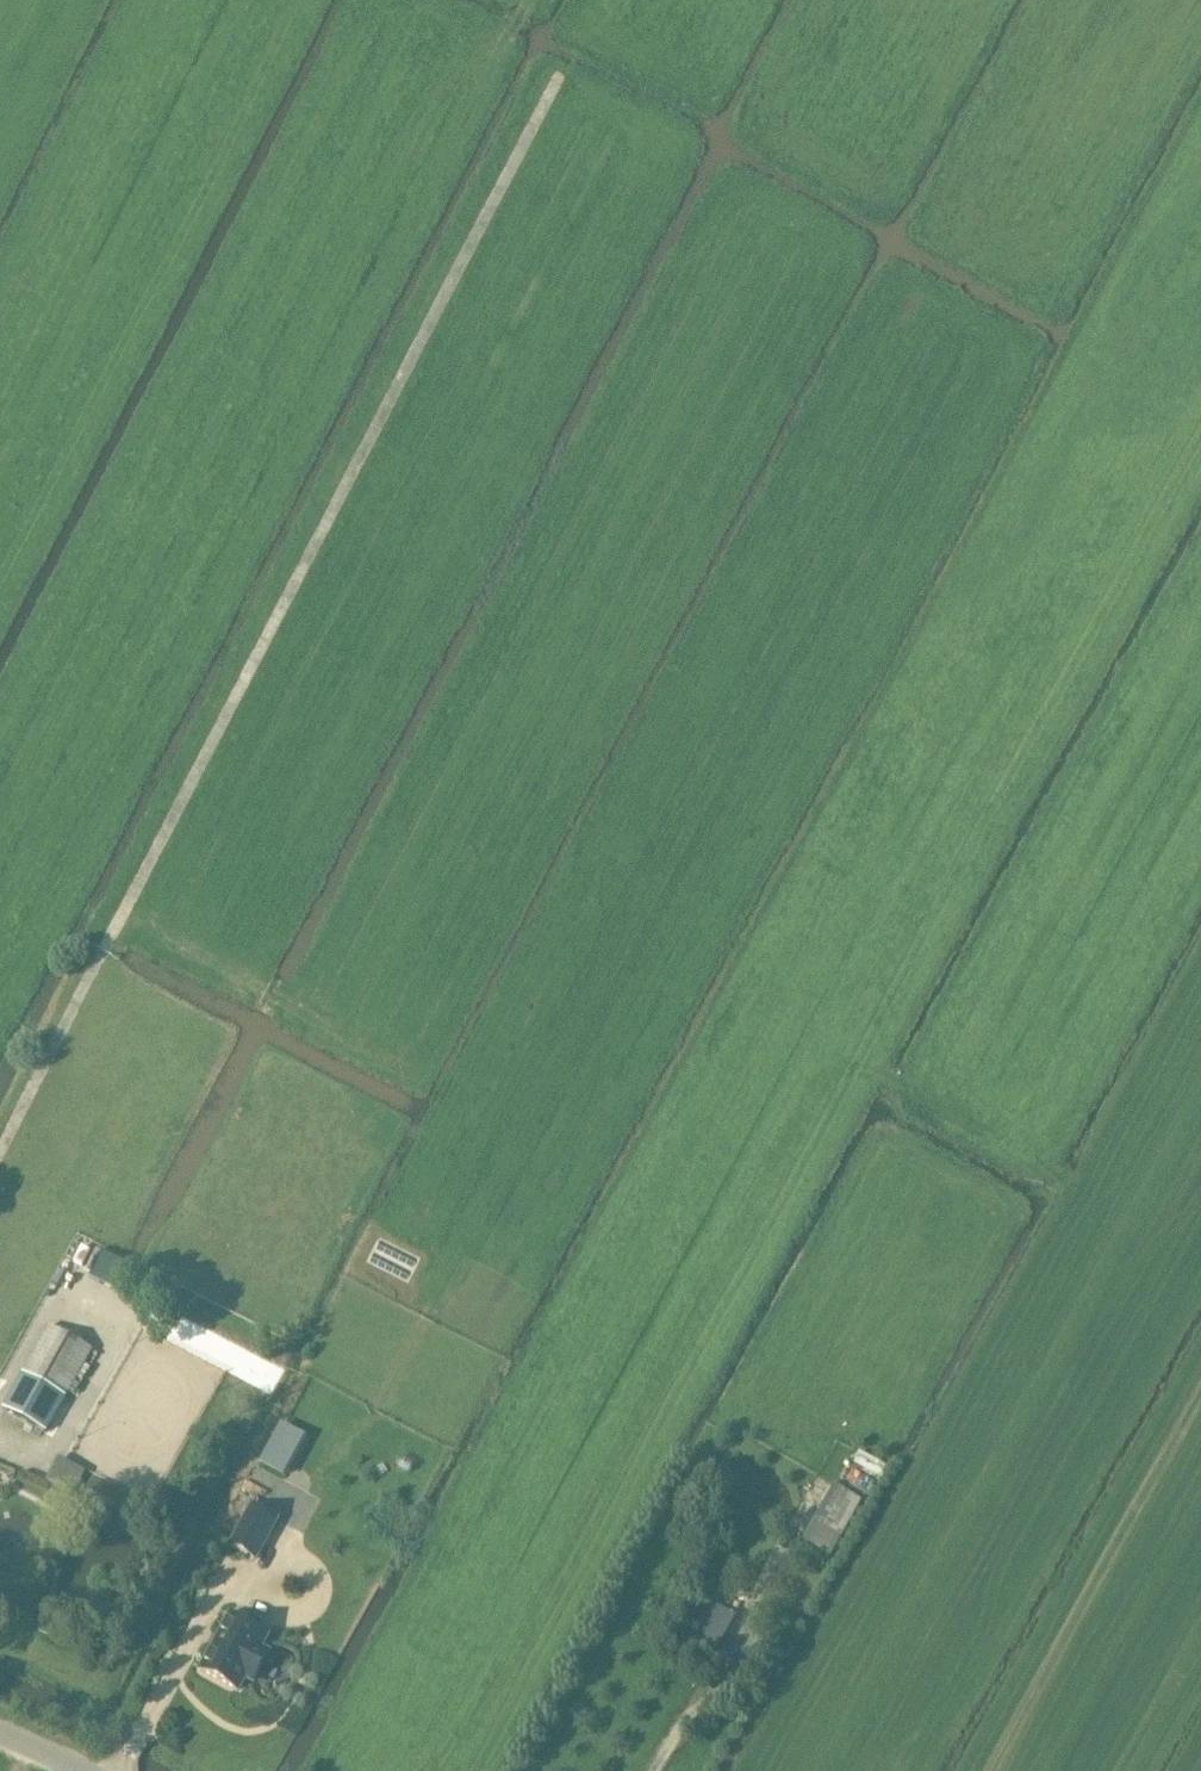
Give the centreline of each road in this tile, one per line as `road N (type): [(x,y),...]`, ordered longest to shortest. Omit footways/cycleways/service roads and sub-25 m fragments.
road 1 (track): [(664,1770),(820,1486)]

